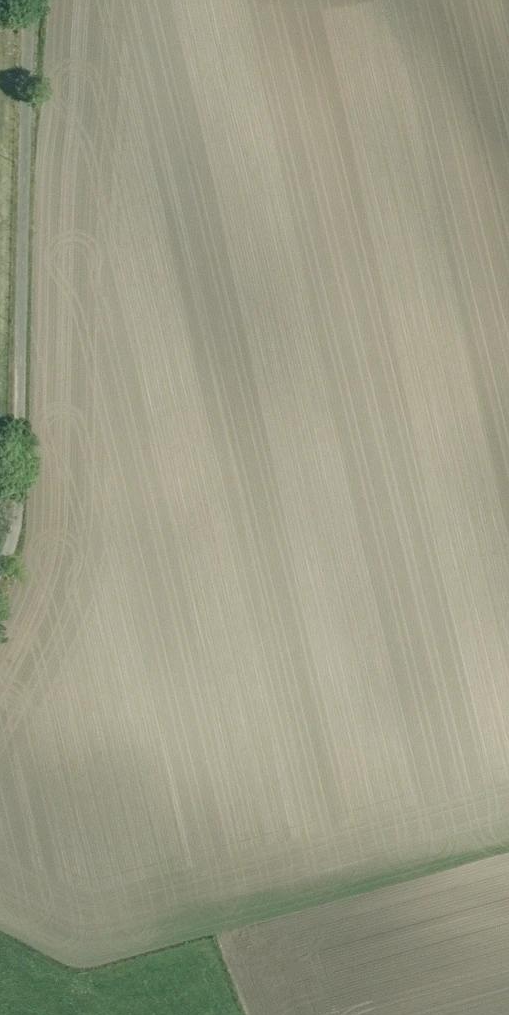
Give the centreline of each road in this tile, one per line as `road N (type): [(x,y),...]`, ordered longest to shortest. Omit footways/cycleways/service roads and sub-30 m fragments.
road 1 (unclassified): [(0,591),(24,553),(33,0)]

